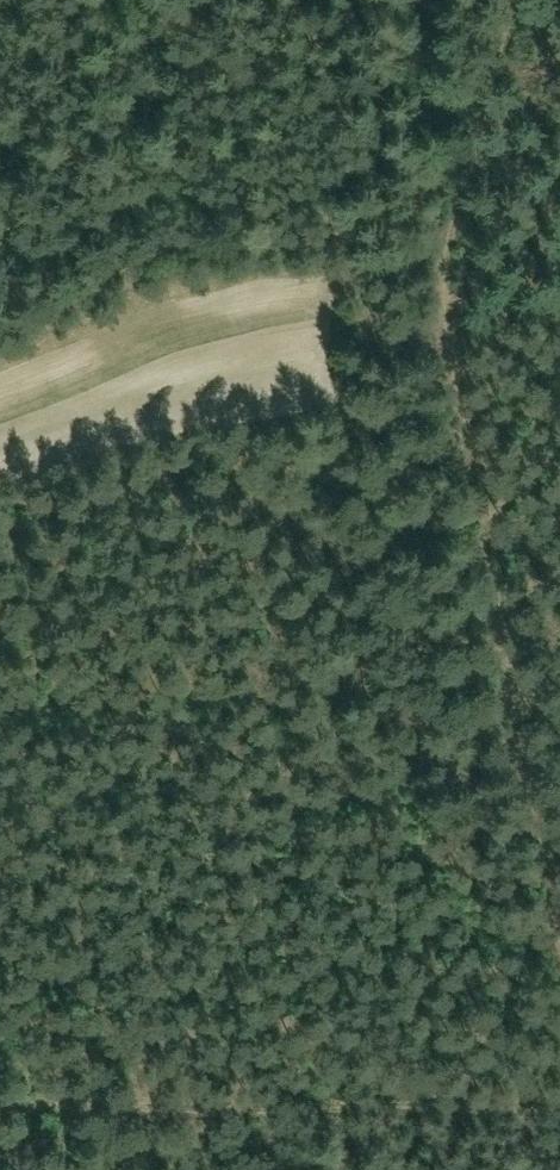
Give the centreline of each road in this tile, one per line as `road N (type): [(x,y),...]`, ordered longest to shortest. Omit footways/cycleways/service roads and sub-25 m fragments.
road 1 (track): [(499,0),(455,128),(446,238),(460,358),(559,847)]
road 2 (track): [(0,1112),(63,1104),(559,1102)]

